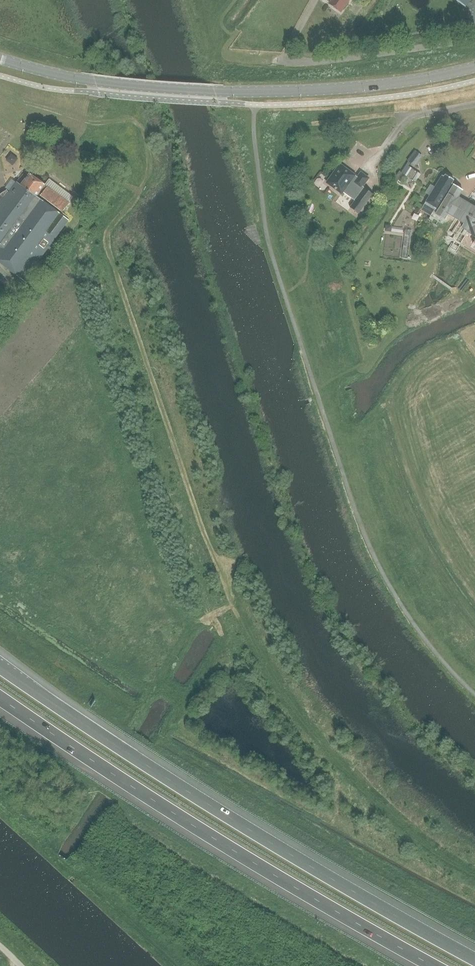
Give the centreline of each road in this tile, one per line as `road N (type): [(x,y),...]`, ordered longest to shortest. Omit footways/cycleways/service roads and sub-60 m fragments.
road 1 (motorway): [(474,961),(194,798),(0,667)]
road 2 (motorway): [(0,698),(134,790),(428,965)]
road 3 (secondary): [(474,67),(376,86),(222,93),(99,84),(0,59)]

